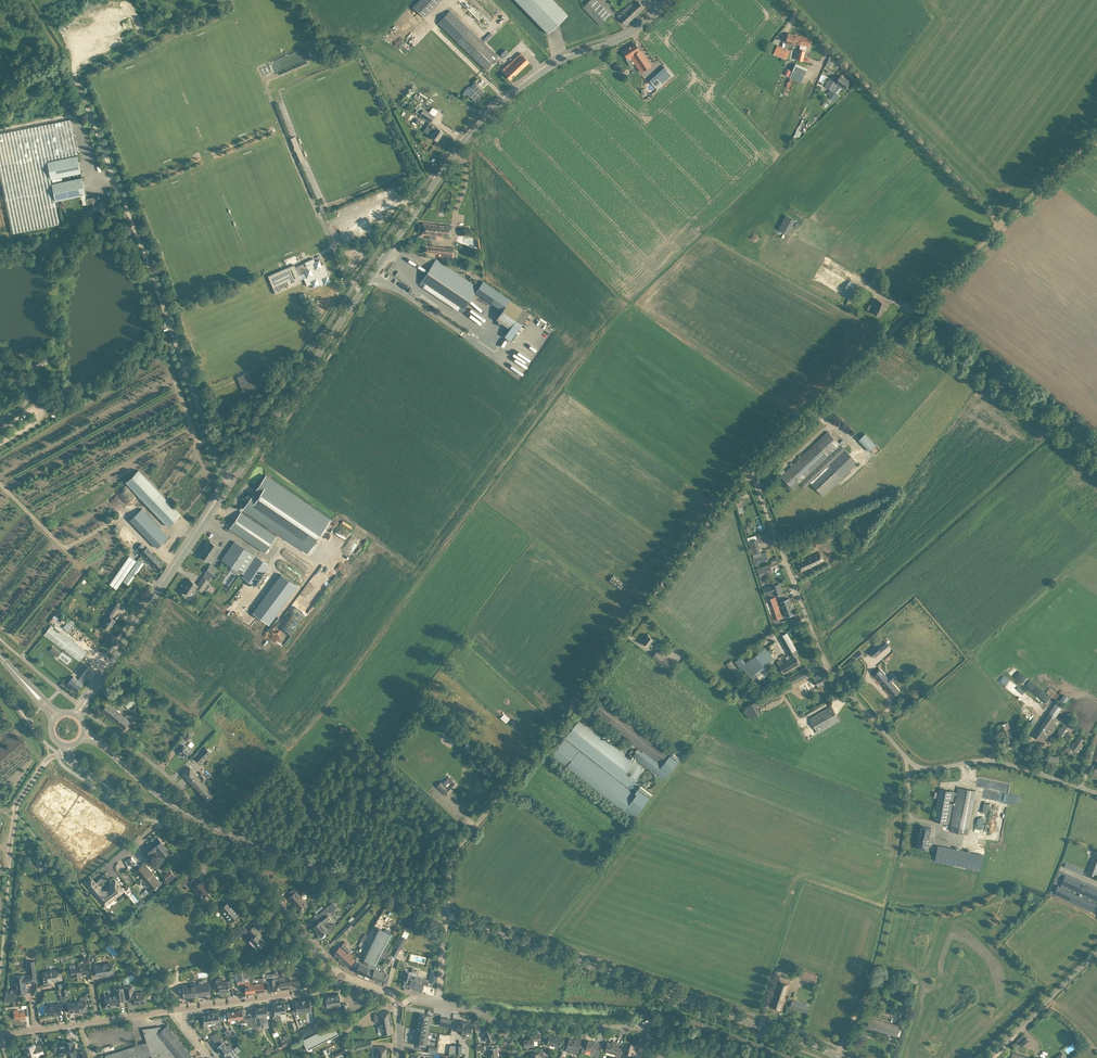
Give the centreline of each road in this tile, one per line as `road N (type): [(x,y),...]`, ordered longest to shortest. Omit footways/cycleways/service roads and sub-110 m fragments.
road 1 (track): [(439,1002),(455,851),(761,455),(1002,224)]
road 2 (unclassified): [(77,714),(461,144),(549,67),(633,32),(670,0)]
road 3 (tertiary): [(837,1057),(216,828),(165,800),(97,742)]
road 4 (unclassified): [(1096,793),(991,761),(934,769),(912,763),(828,667),(748,472)]
road 5 (tertiary): [(342,975),(227,850),(161,818),(66,754)]
road 6 (track): [(232,482),(105,154)]
road 7 (track): [(1002,224),(864,85)]
road 8 (residential): [(173,1010),(322,990),(342,975)]
road 9 (residential): [(654,1024),(499,1022)]
road 10 (unclassified): [(989,1057),(1096,953)]
road 11 (track): [(1002,224),(1096,133)]
road 12 (unclassified): [(58,756),(17,804),(9,868)]

